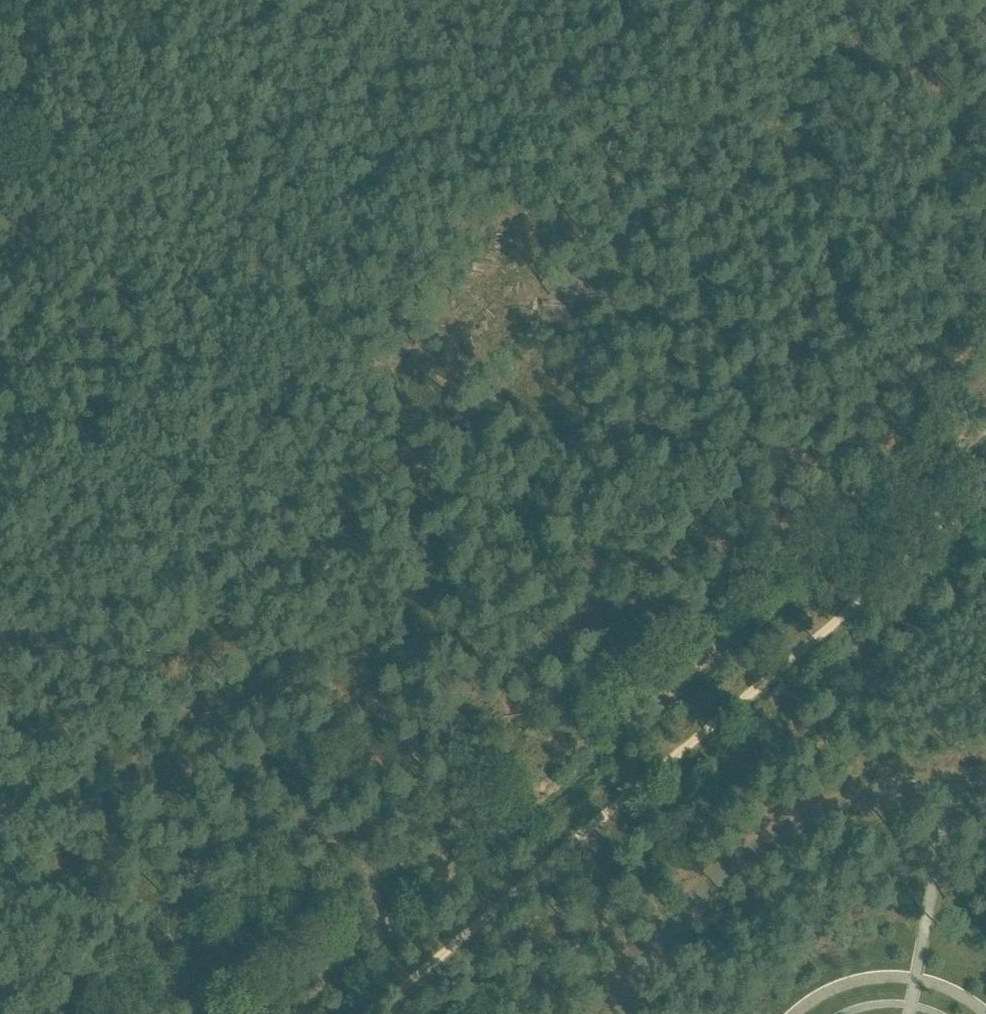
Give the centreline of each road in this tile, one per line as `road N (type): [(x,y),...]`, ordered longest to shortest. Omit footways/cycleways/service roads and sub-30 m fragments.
road 1 (track): [(618,1013),(650,945),(721,871),(781,832),(871,796),(985,780)]
road 2 (track): [(951,780),(918,961)]

